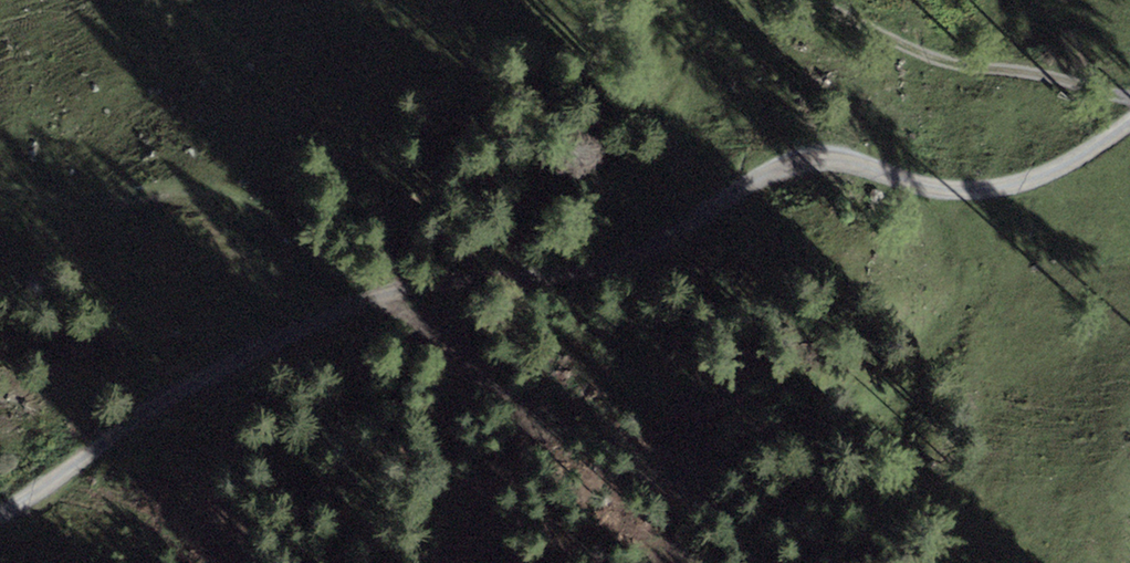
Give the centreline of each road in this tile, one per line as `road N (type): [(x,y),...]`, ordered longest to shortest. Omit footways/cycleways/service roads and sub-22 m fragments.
road 1 (track): [(389,293),(610,269),(753,180),(805,157),(859,163),(951,194),(1028,182),(1097,147),(1129,118)]
road 2 (track): [(0,514),(205,373),(389,293)]
road 3 (track): [(1129,96),(1050,75),(950,64),(819,0)]

